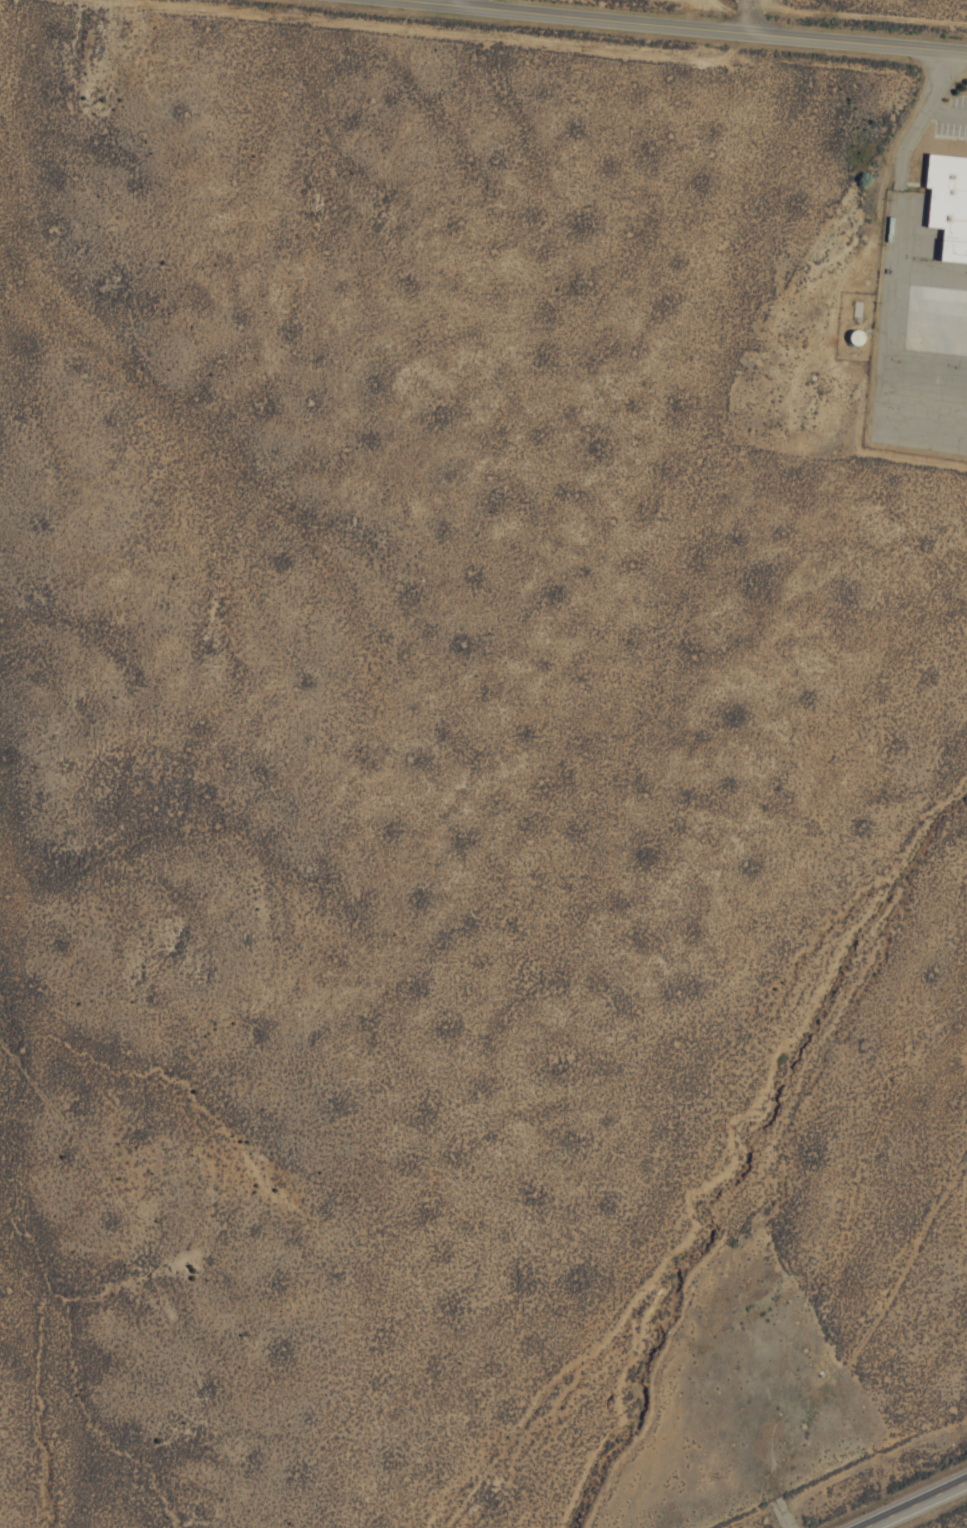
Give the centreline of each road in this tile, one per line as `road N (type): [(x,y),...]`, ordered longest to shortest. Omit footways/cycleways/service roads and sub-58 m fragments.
road 1 (secondary): [(423,0),(966,50)]

